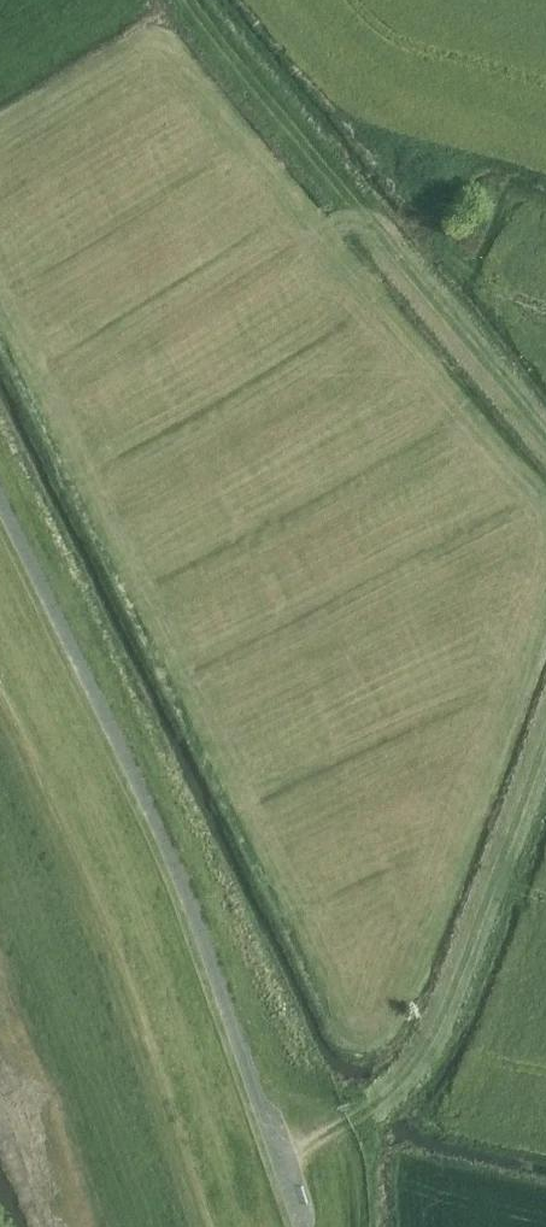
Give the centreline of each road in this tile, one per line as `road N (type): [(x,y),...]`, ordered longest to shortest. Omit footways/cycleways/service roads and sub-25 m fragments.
road 1 (track): [(303,1226),(185,897),(0,504)]
road 2 (track): [(183,0),(545,437)]
road 3 (track): [(545,732),(478,945),(427,1059),(379,1106),(284,1165)]

